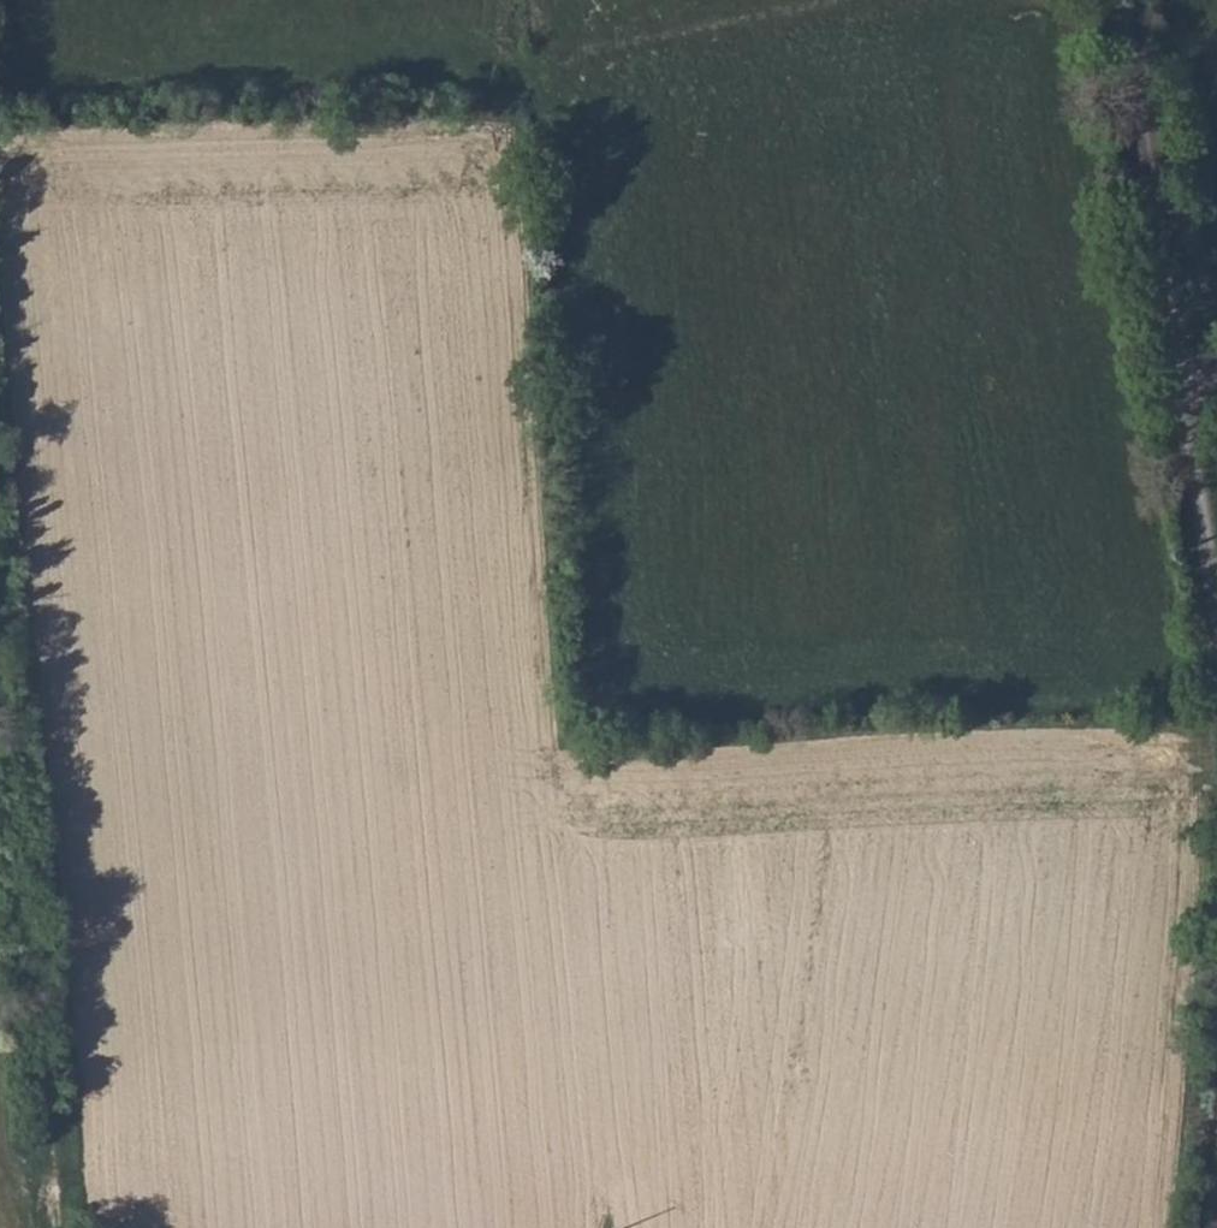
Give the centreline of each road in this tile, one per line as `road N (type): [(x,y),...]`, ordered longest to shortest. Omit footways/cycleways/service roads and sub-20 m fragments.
road 1 (track): [(0,559),(65,1227)]
road 2 (unclassified): [(1190,368),(1134,0)]
road 3 (unclassified): [(1216,545),(1190,368)]

